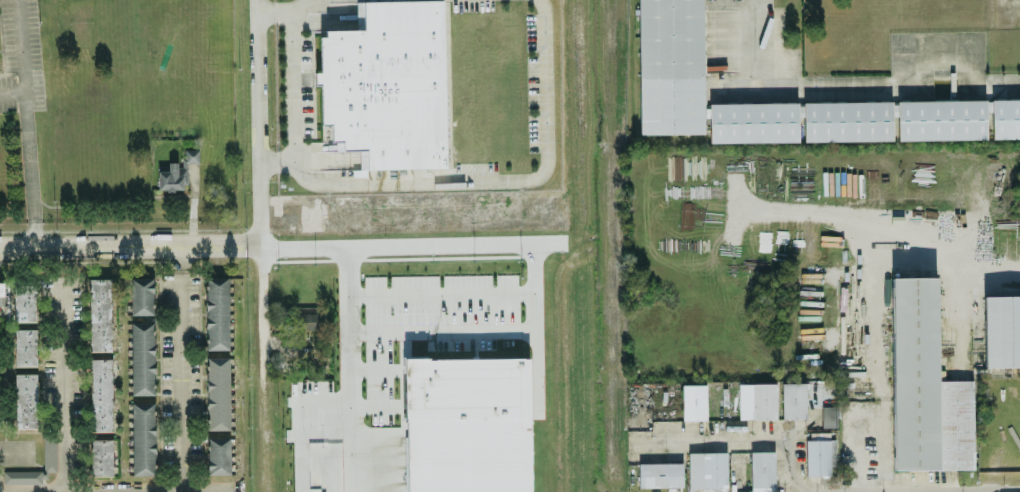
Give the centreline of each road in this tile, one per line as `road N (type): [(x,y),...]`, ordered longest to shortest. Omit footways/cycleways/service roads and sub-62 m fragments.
road 1 (residential): [(259,241),(0,246)]
road 2 (residential): [(259,241),(255,0)]
road 3 (residential): [(1019,491),(835,491)]

